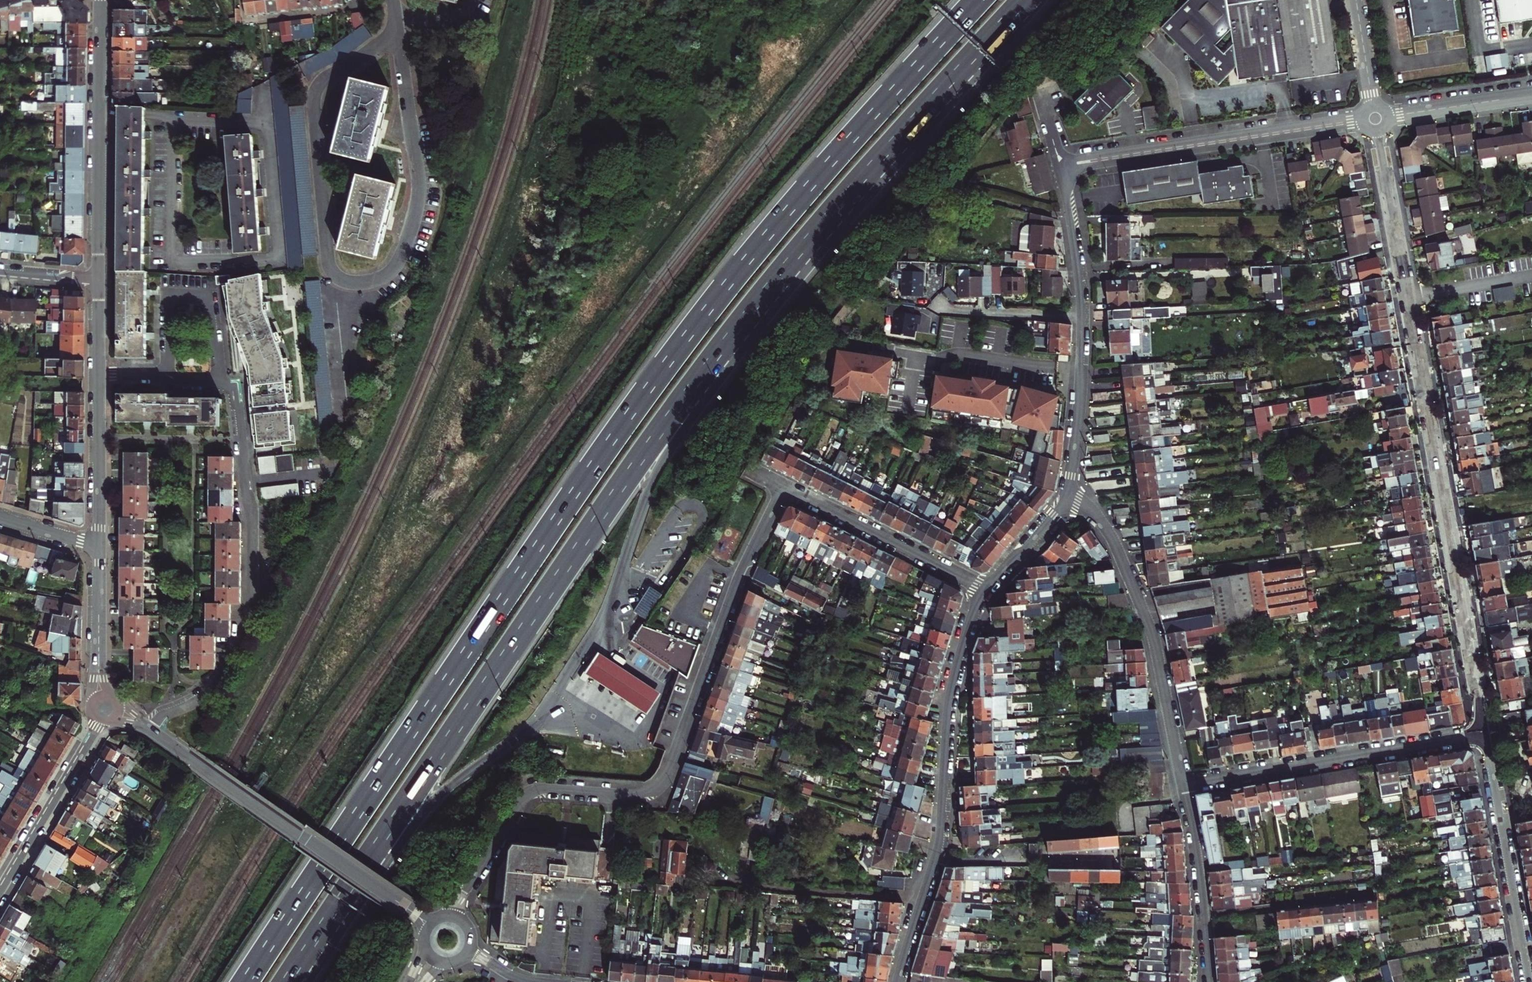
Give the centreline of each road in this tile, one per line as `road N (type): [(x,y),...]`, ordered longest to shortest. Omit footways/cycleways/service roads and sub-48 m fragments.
road 1 (trunk): [(978,0),(801,196),(678,348),(245,981)]
road 2 (trunk): [(334,908),(740,322)]
road 3 (residential): [(1485,733),(1375,119)]
road 4 (residential): [(782,490),(738,578),(659,784),(633,795),(528,795),(440,917)]
road 5 (trunk): [(740,322),(1024,0)]
road 6 (residential): [(986,591),(951,689),(939,838),(898,981)]
road 7 (residential): [(221,384),(233,389),(249,512),(246,628),(211,688),(149,728)]
road 8 (tertiary): [(429,924),(149,728)]
road 9 (residential): [(1067,496),(1108,531),(1146,614),(1183,785)]
road 10 (residential): [(1060,166),(1375,119)]
road 11 (residential): [(1183,785),(1485,733)]
road 12 (trunk): [(618,578),(652,481),(740,322)]
road 13 (tertiary): [(98,281),(100,0)]
road 14 (trunk): [(334,908),(439,795),(538,722)]
road 15 (residential): [(1530,981),(1485,733)]
road 16 (residential): [(986,591),(782,490)]
road 17 (residential): [(165,380),(169,292),(210,293),(221,384)]
road 18 (residential): [(0,892),(105,709)]
road 19 (residential): [(1209,981),(1183,785)]
road 20 (residential): [(1082,317),(1067,496)]
road 21 (tertiary): [(100,548),(97,375)]
road 22 (tertiary): [(105,709),(100,548)]
road 23 (residential): [(1375,119),(1531,95)]
road 24 (residential): [(1060,166),(1082,317)]
road 25 (residential): [(1082,317),(940,309)]
road 26 (residential): [(1067,496),(986,591)]
road 27 (residential): [(1356,0),(1375,119)]

